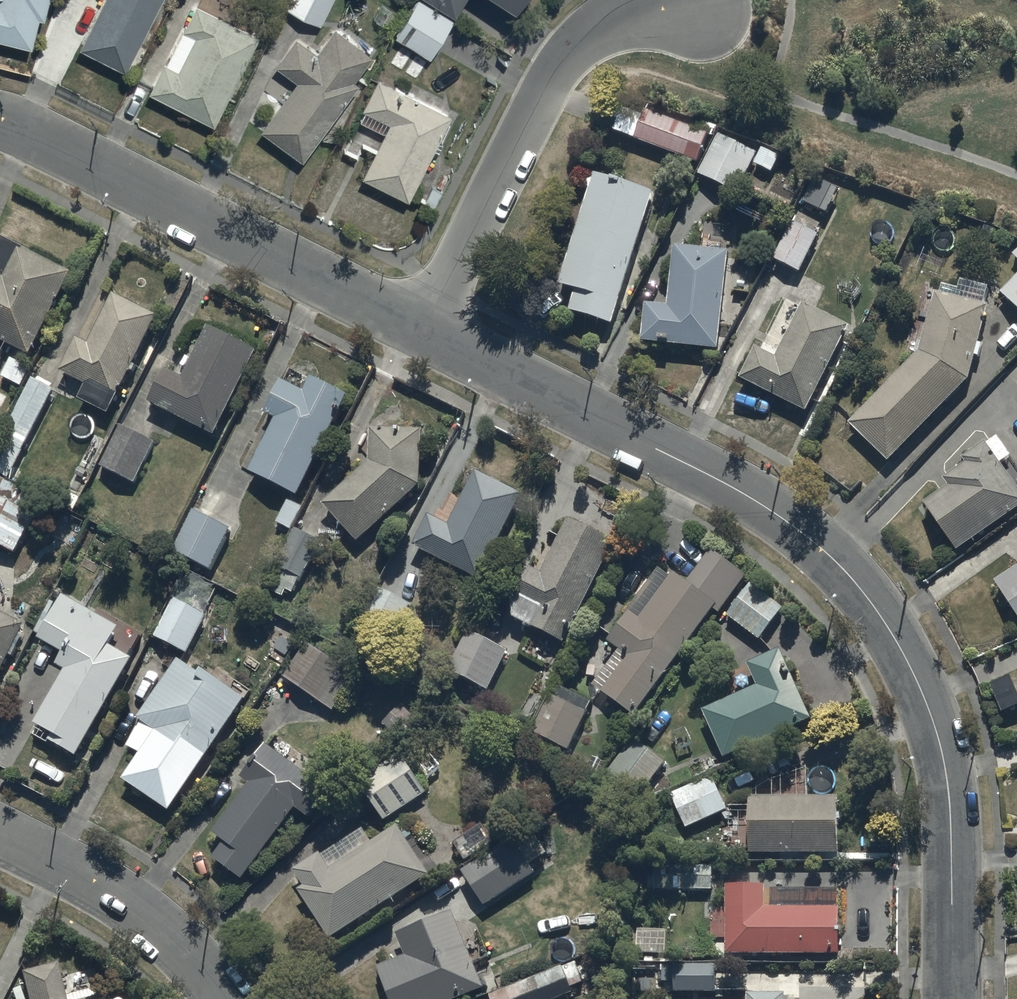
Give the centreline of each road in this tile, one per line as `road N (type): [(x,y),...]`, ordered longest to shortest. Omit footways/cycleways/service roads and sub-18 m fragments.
road 1 (residential): [(424,331),(735,489),(852,581),(896,641),(936,737),(950,834),(951,998)]
road 2 (residential): [(0,122),(50,135),(424,331)]
road 3 (residential): [(424,331),(542,94),(579,36),(629,9),(699,9)]
road 4 (residential): [(229,998),(136,907),(0,834)]

